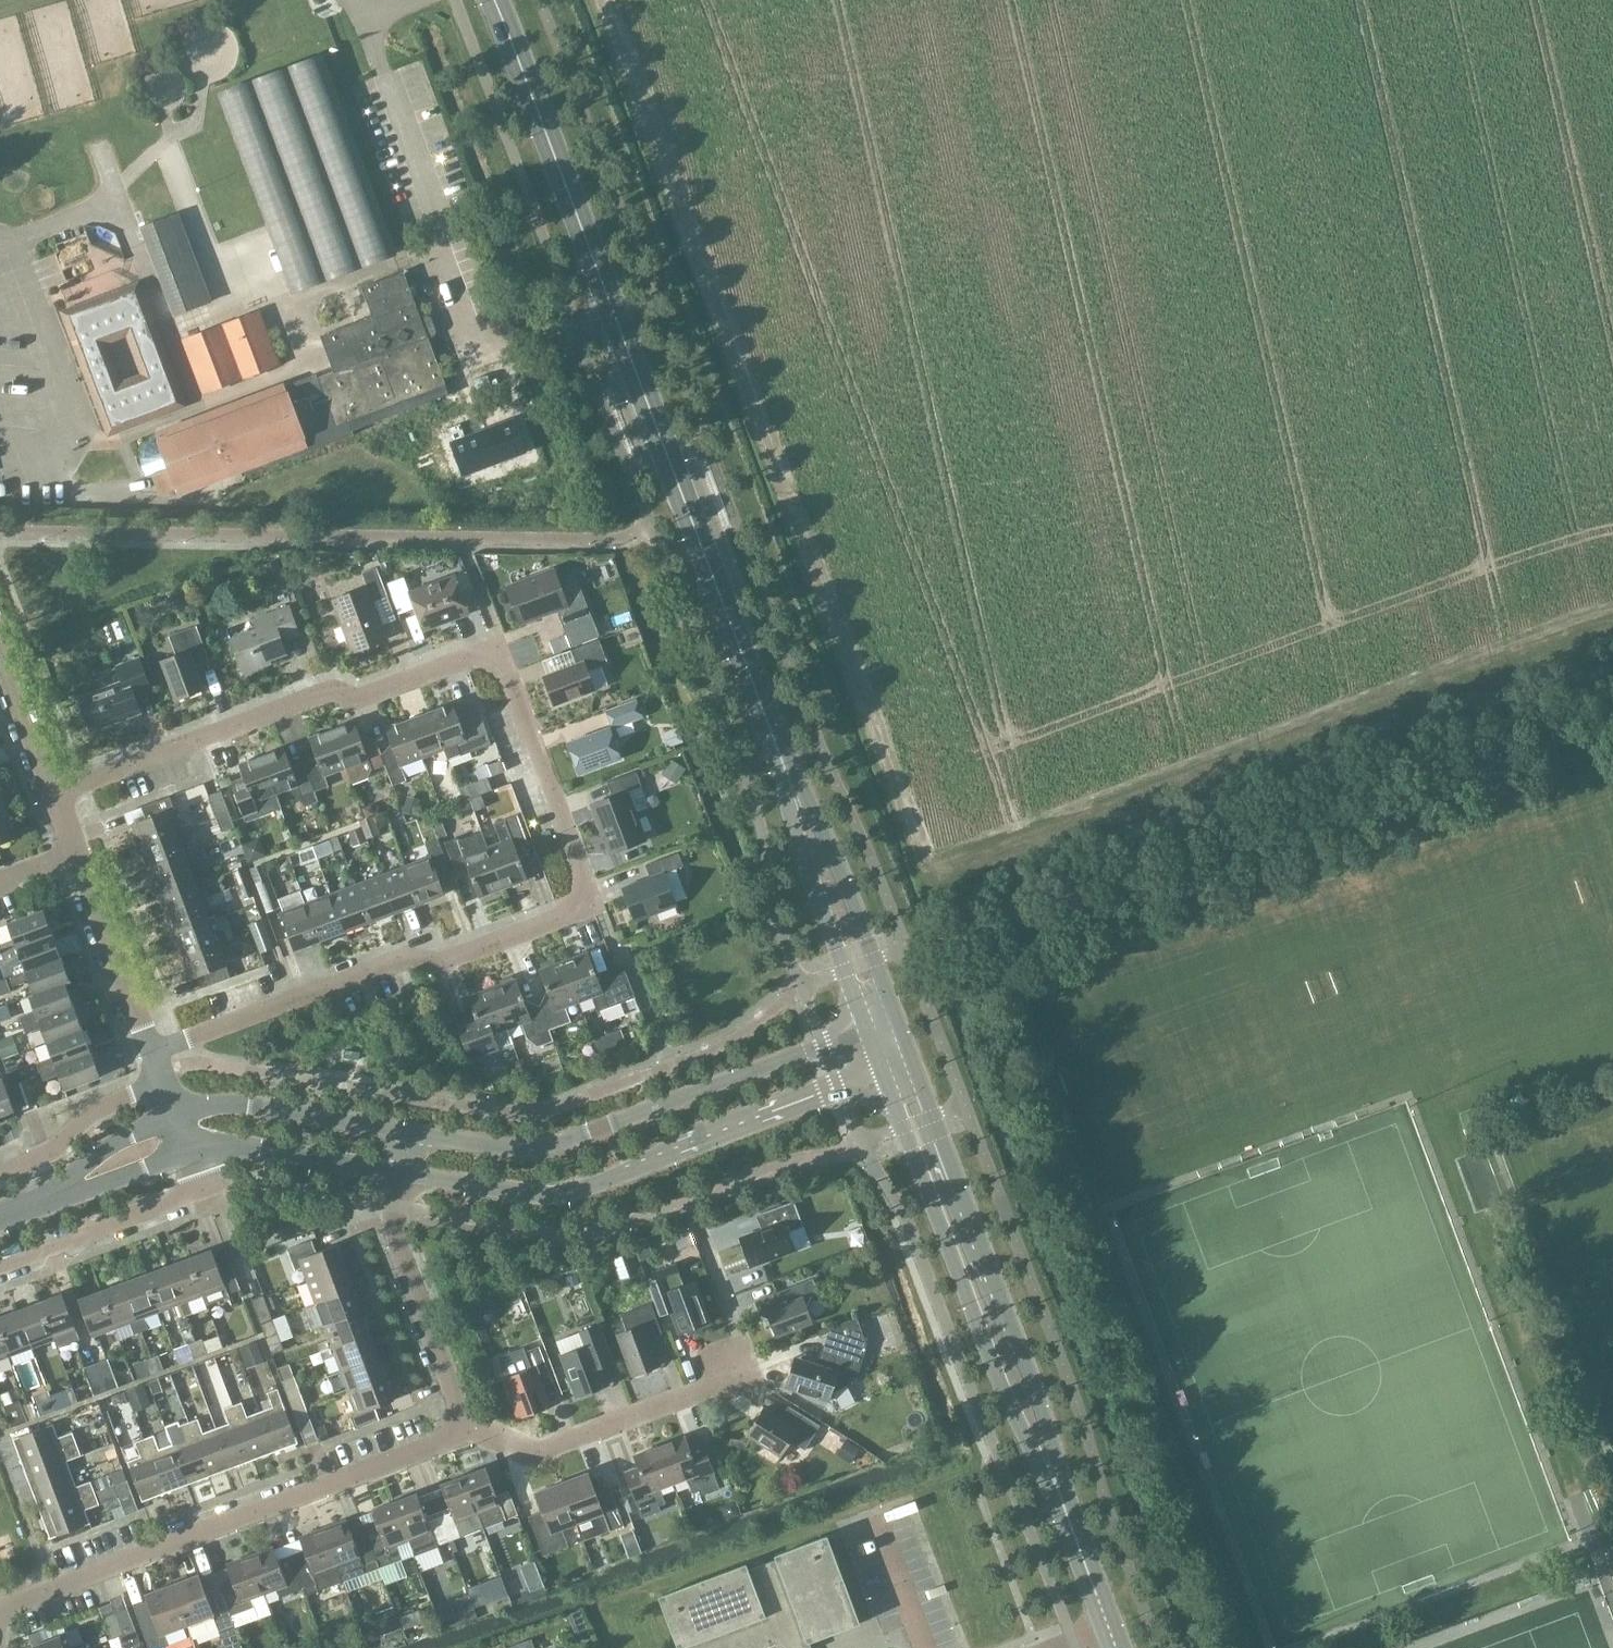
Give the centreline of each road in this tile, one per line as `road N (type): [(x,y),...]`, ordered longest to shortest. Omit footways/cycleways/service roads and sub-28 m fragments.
road 1 (residential): [(1612,576),(1407,653),(1167,0)]
road 2 (residential): [(151,1051),(407,956),(437,963),(593,904),(496,645)]
road 3 (secondary): [(787,773),(537,116)]
road 4 (secondary): [(1071,1525),(1075,1515),(1024,1367),(903,1035)]
road 5 (unclassified): [(401,1172),(537,1195),(570,1192),(881,1069)]
road 6 (residential): [(0,1606),(432,1444),(460,1420)]
road 7 (secondary): [(881,1069),(996,1376),(1060,1520),(1071,1525)]
road 8 (residential): [(460,1420),(531,1452),(752,1369),(693,1213)]
road 9 (unclassified): [(866,1028),(545,1145),(407,1132)]
road 10 (residential): [(54,792),(332,690),(353,700),(496,645)]
road 11 (residential): [(1492,0),(1612,334)]
road 12 (residential): [(537,116),(842,0)]
road 13 (secondary): [(903,1035),(843,876),(799,780),(787,773)]
road 14 (secondary): [(787,773),(782,787),(790,815),(866,1028)]
road 15 (residential): [(460,1420),(395,1235),(401,1172)]
road 16 (unclassified): [(407,1132),(231,1101),(174,1117)]
road 17 (residential): [(0,1265),(206,1188)]
road 18 (residential): [(151,1051),(77,852)]
road 19 (unclassified): [(192,1151),(236,1144),(401,1172)]
road 20 (residential): [(0,1174),(47,1153),(108,1103),(162,1082)]
road 21 (unclassified): [(46,1199),(192,1151)]
road 22 (unclassified): [(174,1117),(100,1151),(46,1199)]
road 23 (residential): [(54,792),(0,649)]
road 24 (secondary): [(537,116),(493,0)]

